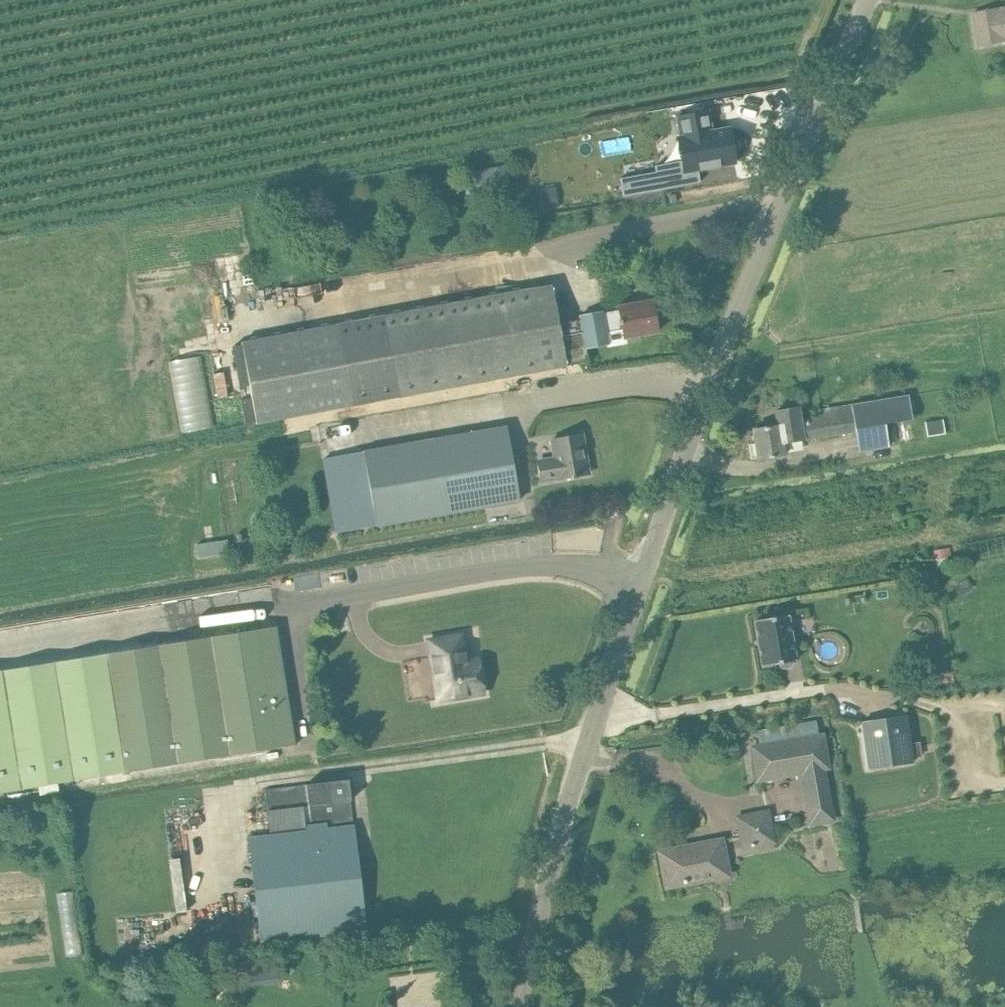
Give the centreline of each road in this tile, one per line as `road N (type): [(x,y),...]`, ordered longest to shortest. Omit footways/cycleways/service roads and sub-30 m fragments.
road 1 (unclassified): [(523,1006),(554,872),(664,519),(869,0)]

